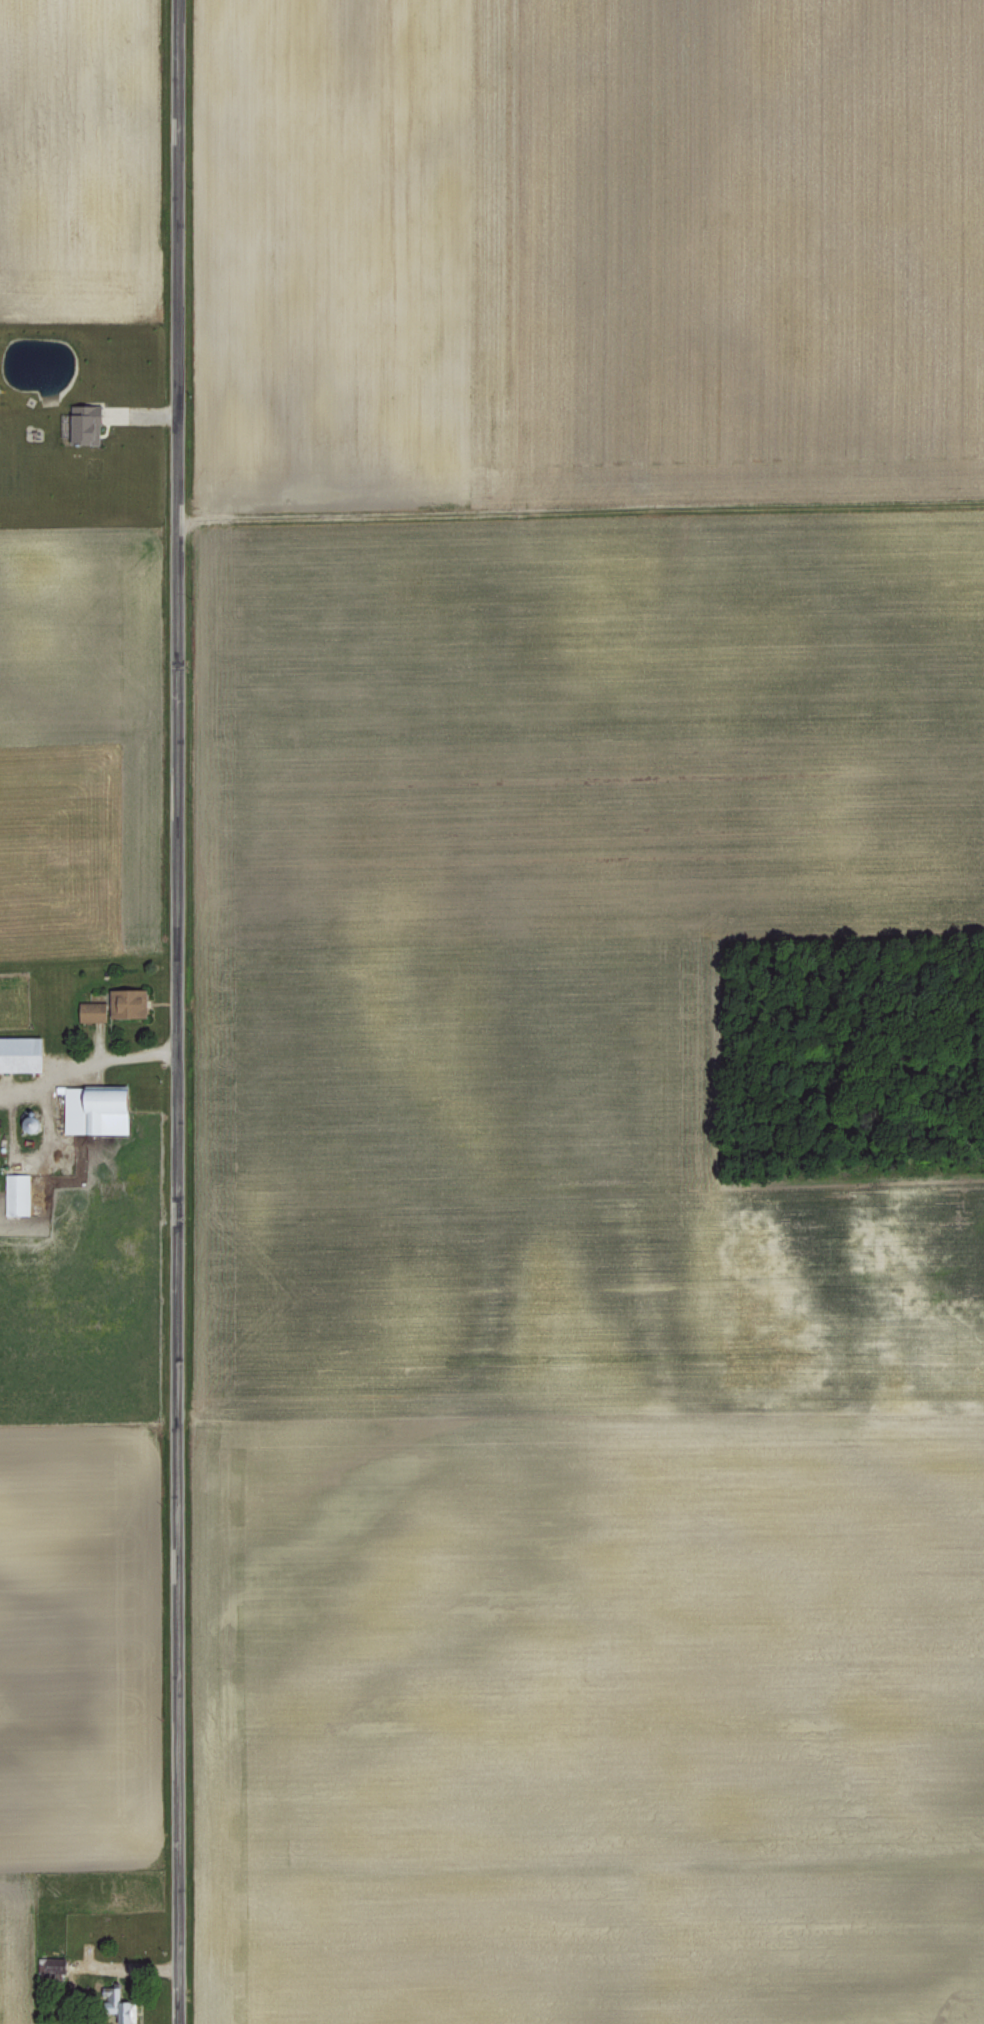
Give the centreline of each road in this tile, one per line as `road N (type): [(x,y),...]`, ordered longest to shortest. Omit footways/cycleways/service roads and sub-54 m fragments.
road 1 (residential): [(176,2023),(175,0)]

